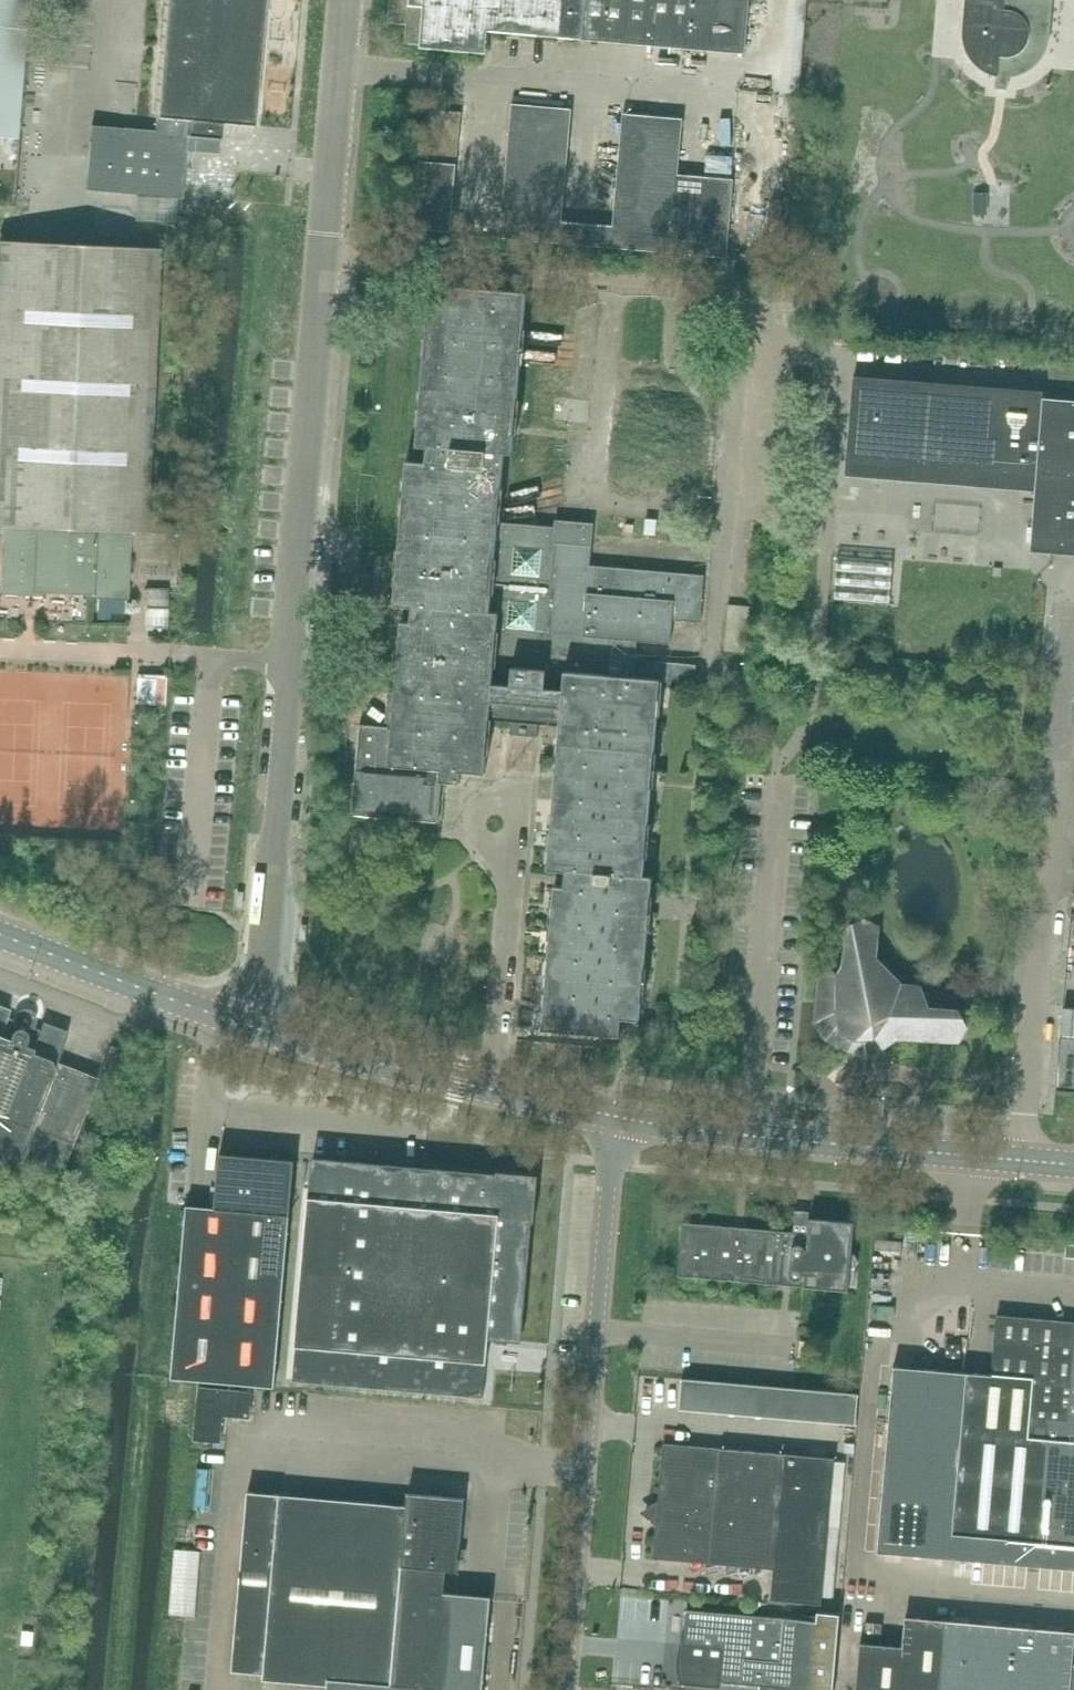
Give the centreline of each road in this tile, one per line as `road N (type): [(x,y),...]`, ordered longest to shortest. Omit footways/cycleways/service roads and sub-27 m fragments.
road 1 (unclassified): [(259,1031),(344,0)]
road 2 (unclassified): [(565,1689),(615,1117)]
road 3 (unclassified): [(1017,1159),(1054,738)]
road 4 (tertiary): [(1017,1159),(615,1117)]
road 5 (tertiary): [(615,1117),(373,1066),(259,1031)]
road 6 (track): [(0,1597),(31,1281)]
road 7 (tertiary): [(259,1031),(0,933)]

